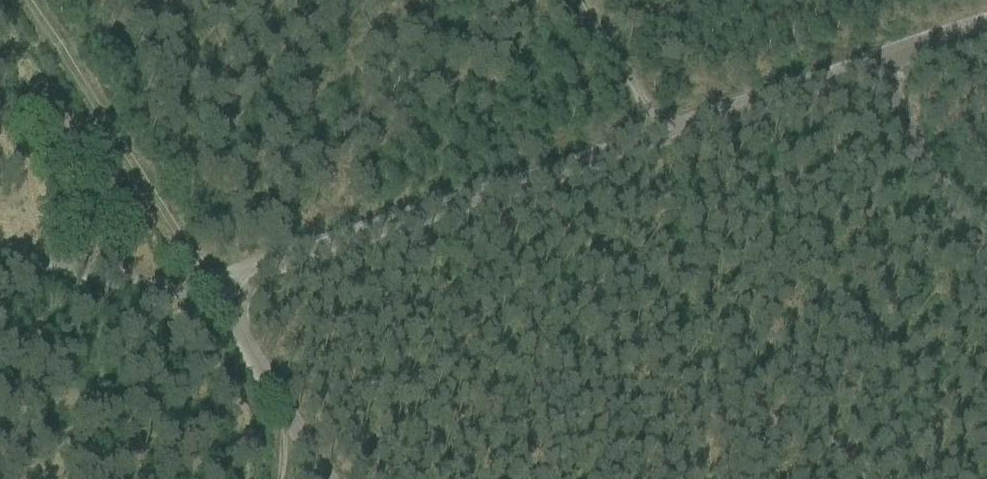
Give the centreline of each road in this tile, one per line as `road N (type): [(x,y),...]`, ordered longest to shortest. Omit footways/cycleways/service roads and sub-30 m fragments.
road 1 (track): [(263,478),(266,402),(196,285),(655,139)]
road 2 (track): [(18,0),(196,285),(0,248)]
road 3 (track): [(986,26),(655,139)]
road 4 (track): [(852,71),(986,275)]
road 5 (track): [(655,139),(568,0)]

